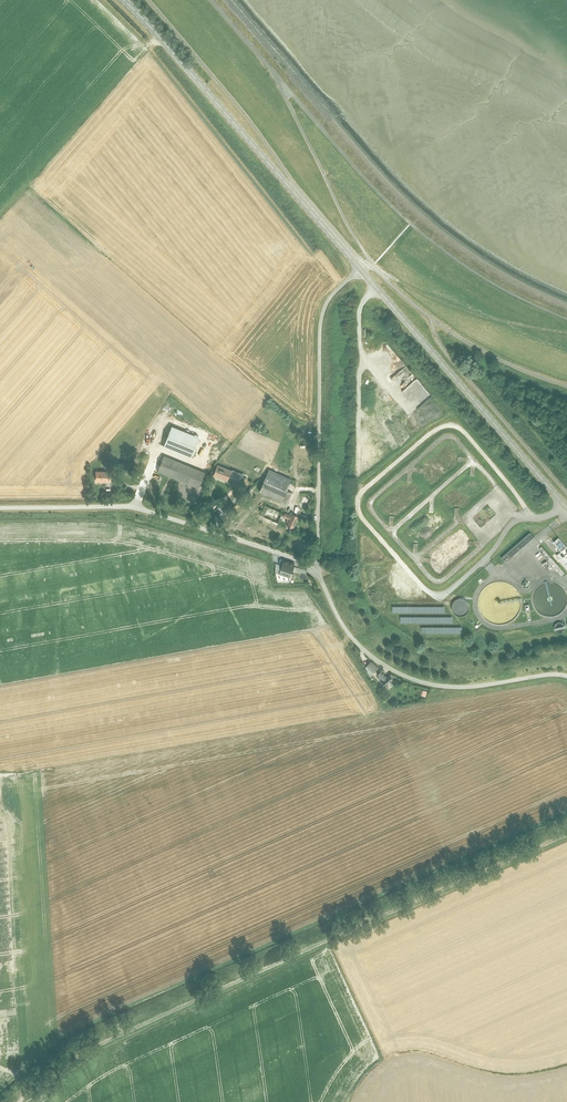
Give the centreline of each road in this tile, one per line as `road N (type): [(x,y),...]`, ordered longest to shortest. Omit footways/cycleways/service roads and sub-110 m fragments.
road 1 (track): [(566,836),(125,1034),(21,1101)]
road 2 (secondary): [(360,269),(124,0)]
road 3 (track): [(0,774),(11,774),(25,1099)]
road 4 (unclassified): [(0,508),(142,510),(313,569)]
road 5 (secondary): [(566,506),(360,269)]
road 6 (unclassified): [(313,569),(321,317),(360,269)]
road 7 (unclassified): [(566,677),(457,687),(405,676),(352,638),(313,569)]

